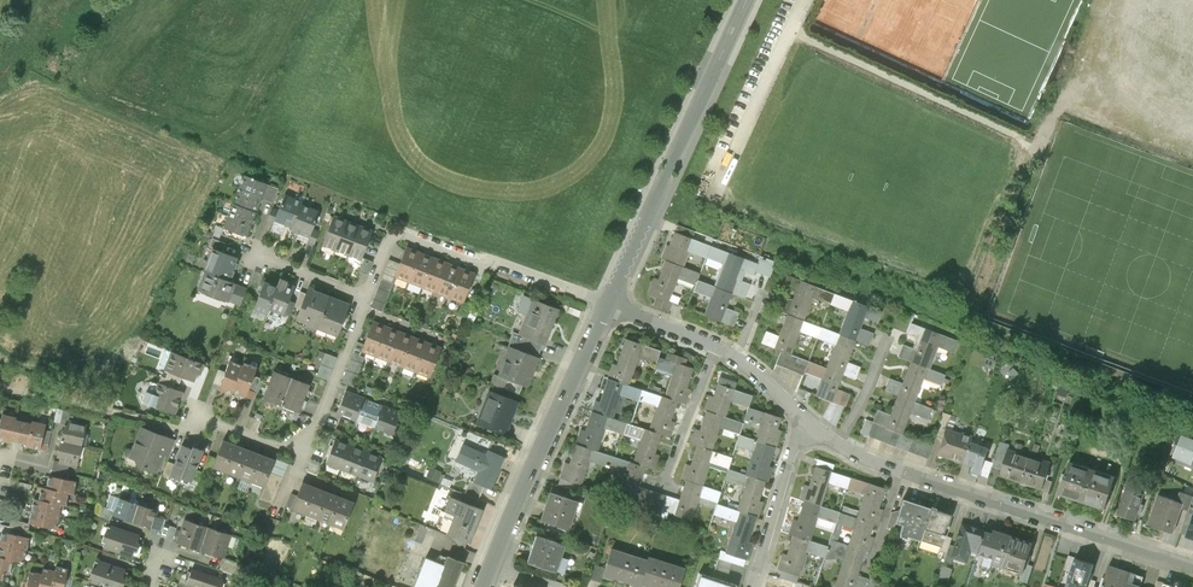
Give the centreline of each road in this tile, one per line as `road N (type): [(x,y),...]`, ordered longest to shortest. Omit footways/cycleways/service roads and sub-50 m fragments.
road 1 (residential): [(607,305),(394,230),(302,454)]
road 2 (residential): [(1192,566),(872,461),(802,420)]
road 3 (tertiary): [(607,305),(746,0)]
road 4 (tertiary): [(490,565),(607,305)]
road 5 (residential): [(802,420),(736,358),(607,305)]
road 6 (residential): [(754,586),(802,420)]
road 7 (residential): [(302,454),(202,418),(178,428)]

